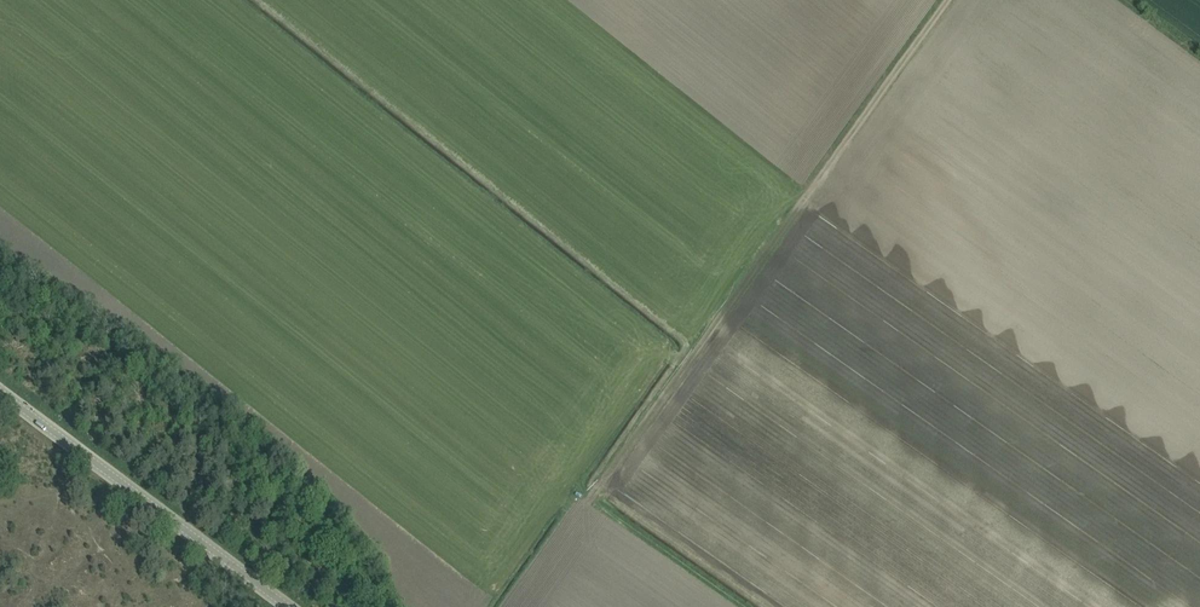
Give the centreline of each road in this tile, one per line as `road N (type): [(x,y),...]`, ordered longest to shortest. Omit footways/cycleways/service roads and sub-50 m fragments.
road 1 (track): [(590,501),(947,0)]
road 2 (tertiary): [(290,606),(0,389)]

